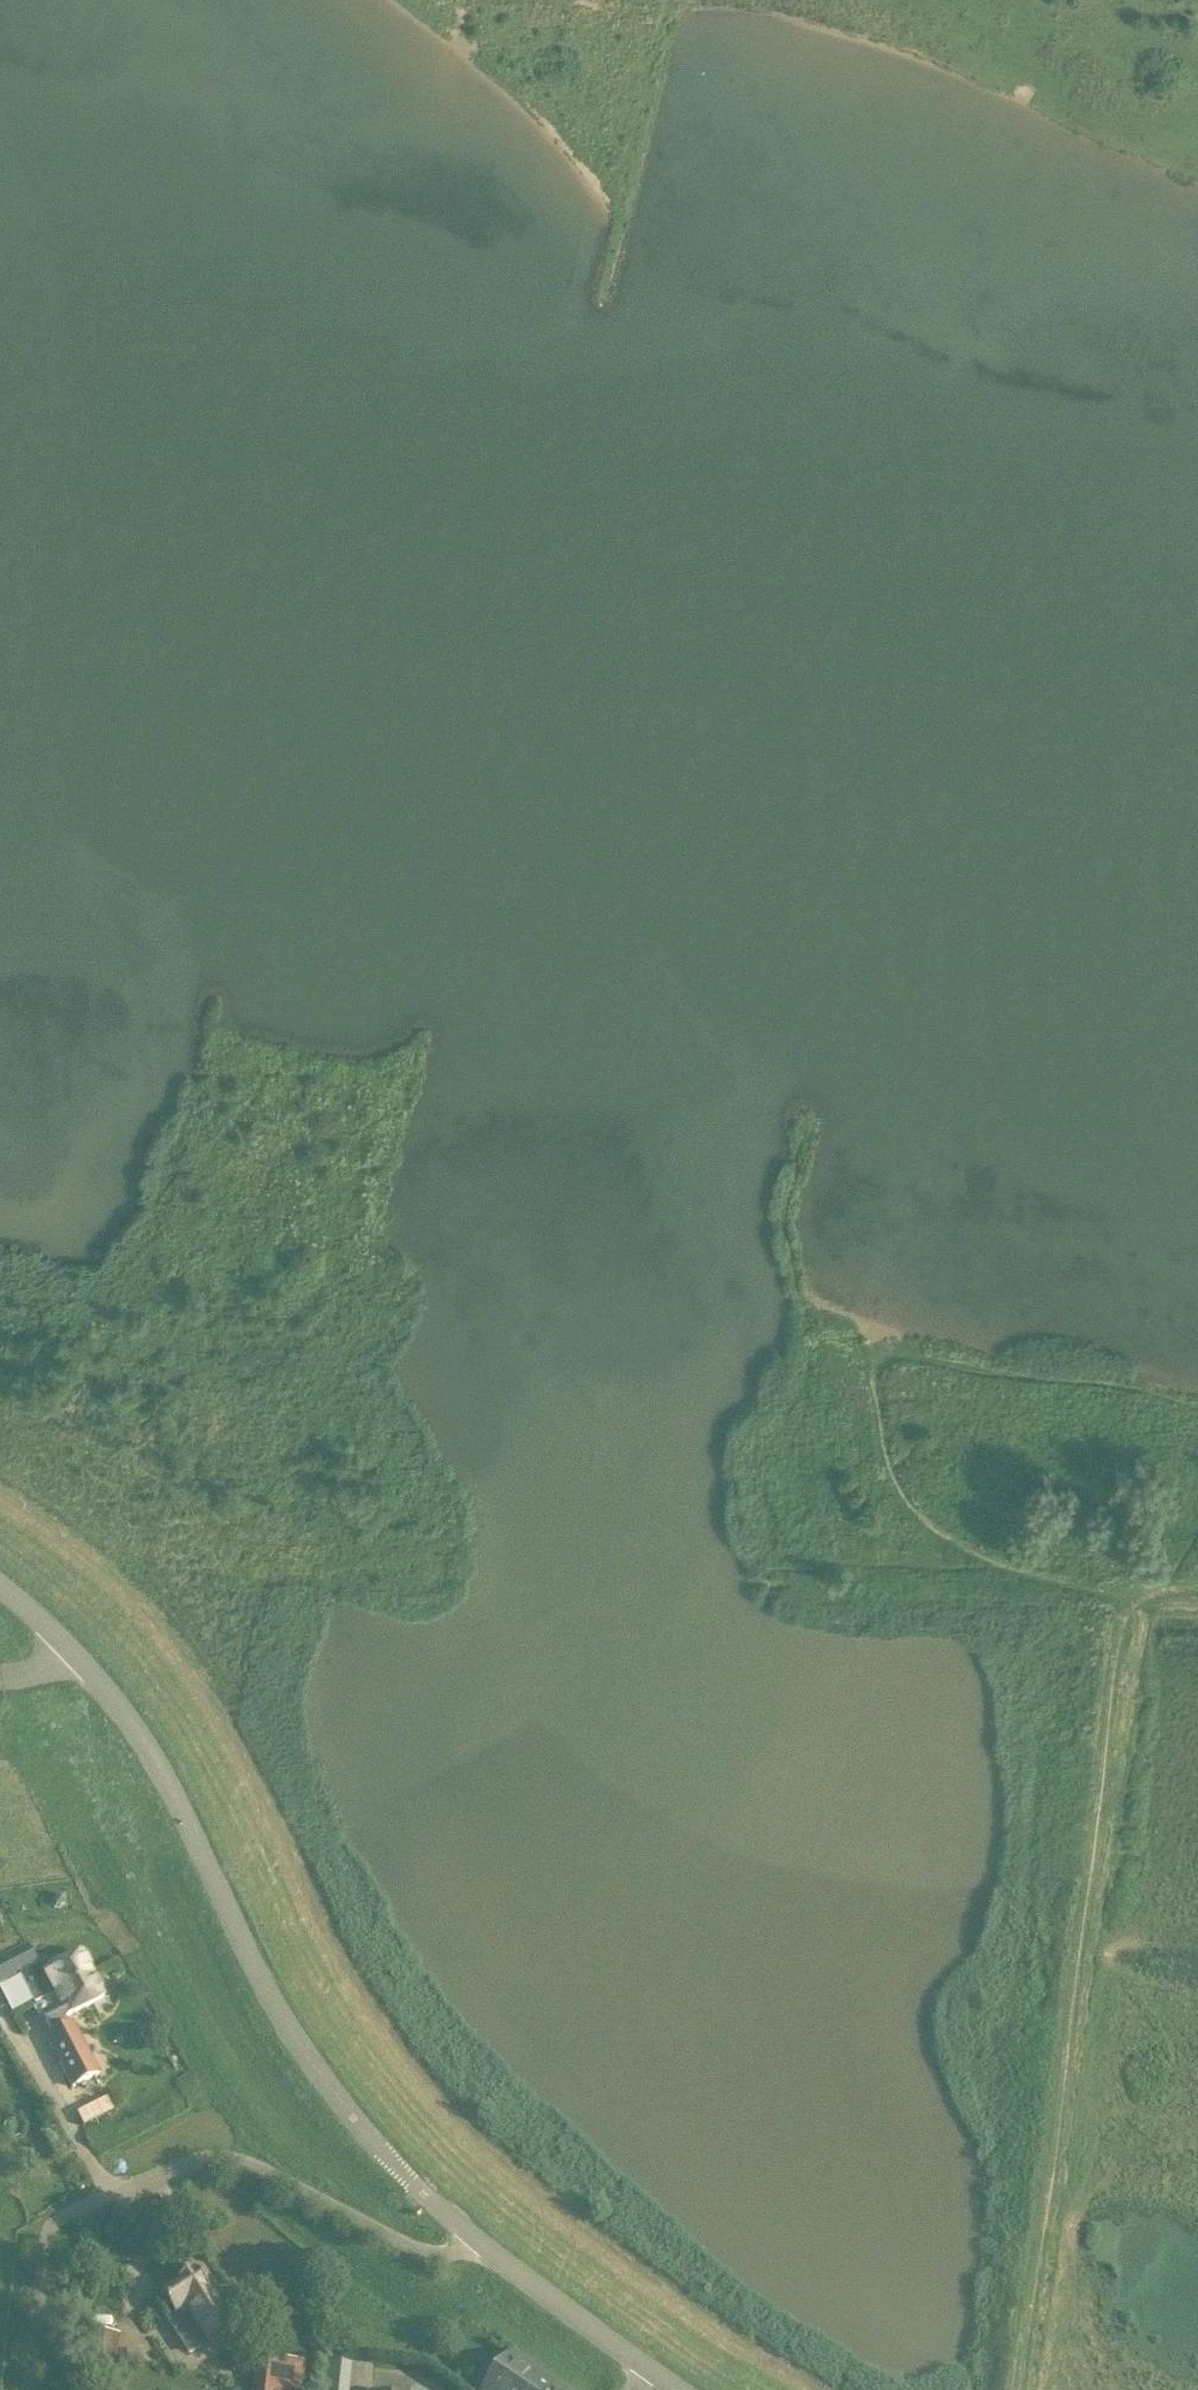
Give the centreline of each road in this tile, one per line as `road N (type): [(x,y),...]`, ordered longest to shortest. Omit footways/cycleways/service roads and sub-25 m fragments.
road 1 (track): [(1197,1582),(1140,1595),(1122,1611),(1101,1676),(1011,2389)]
road 2 (unclassified): [(476,2240),(391,2161),(328,2086),(273,1997),(152,1743),(105,1682),(0,1584)]
road 3 (unclassified): [(476,2240),(453,2253),(420,2253),(233,2162),(195,2164),(106,2194)]
road 4 (unclassified): [(677,2389),(476,2240)]

